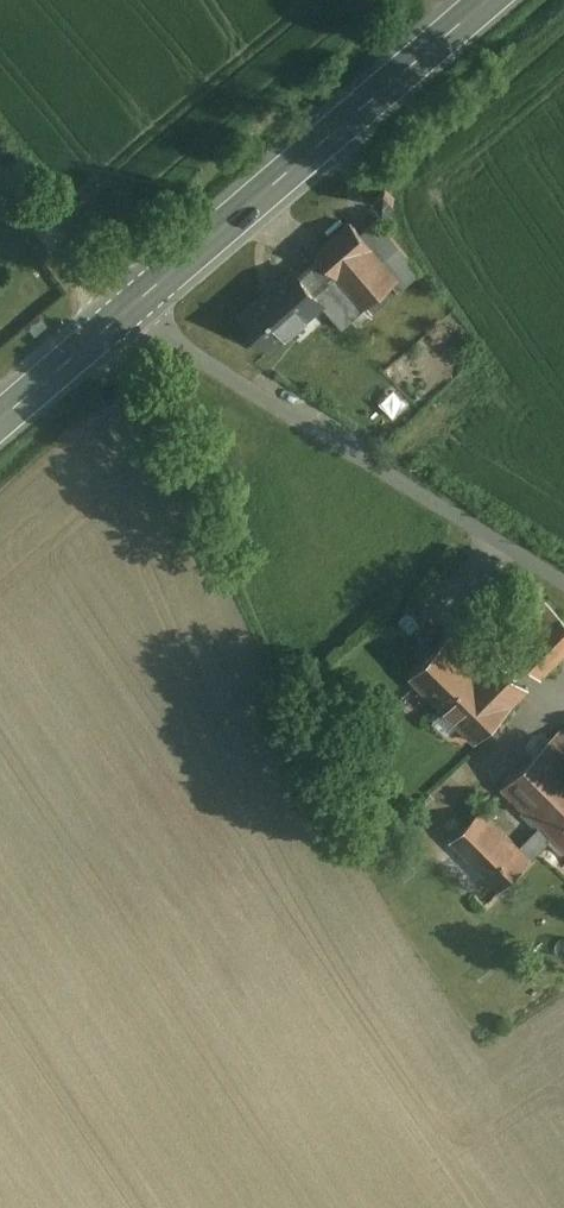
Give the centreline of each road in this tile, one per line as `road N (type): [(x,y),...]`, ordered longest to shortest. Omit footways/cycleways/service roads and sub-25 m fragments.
road 1 (unclassified): [(563,576),(284,395),(126,311)]
road 2 (secondary): [(490,0),(126,311)]
road 3 (unclassified): [(126,311),(0,166)]
road 4 (secondary): [(126,311),(0,419)]

